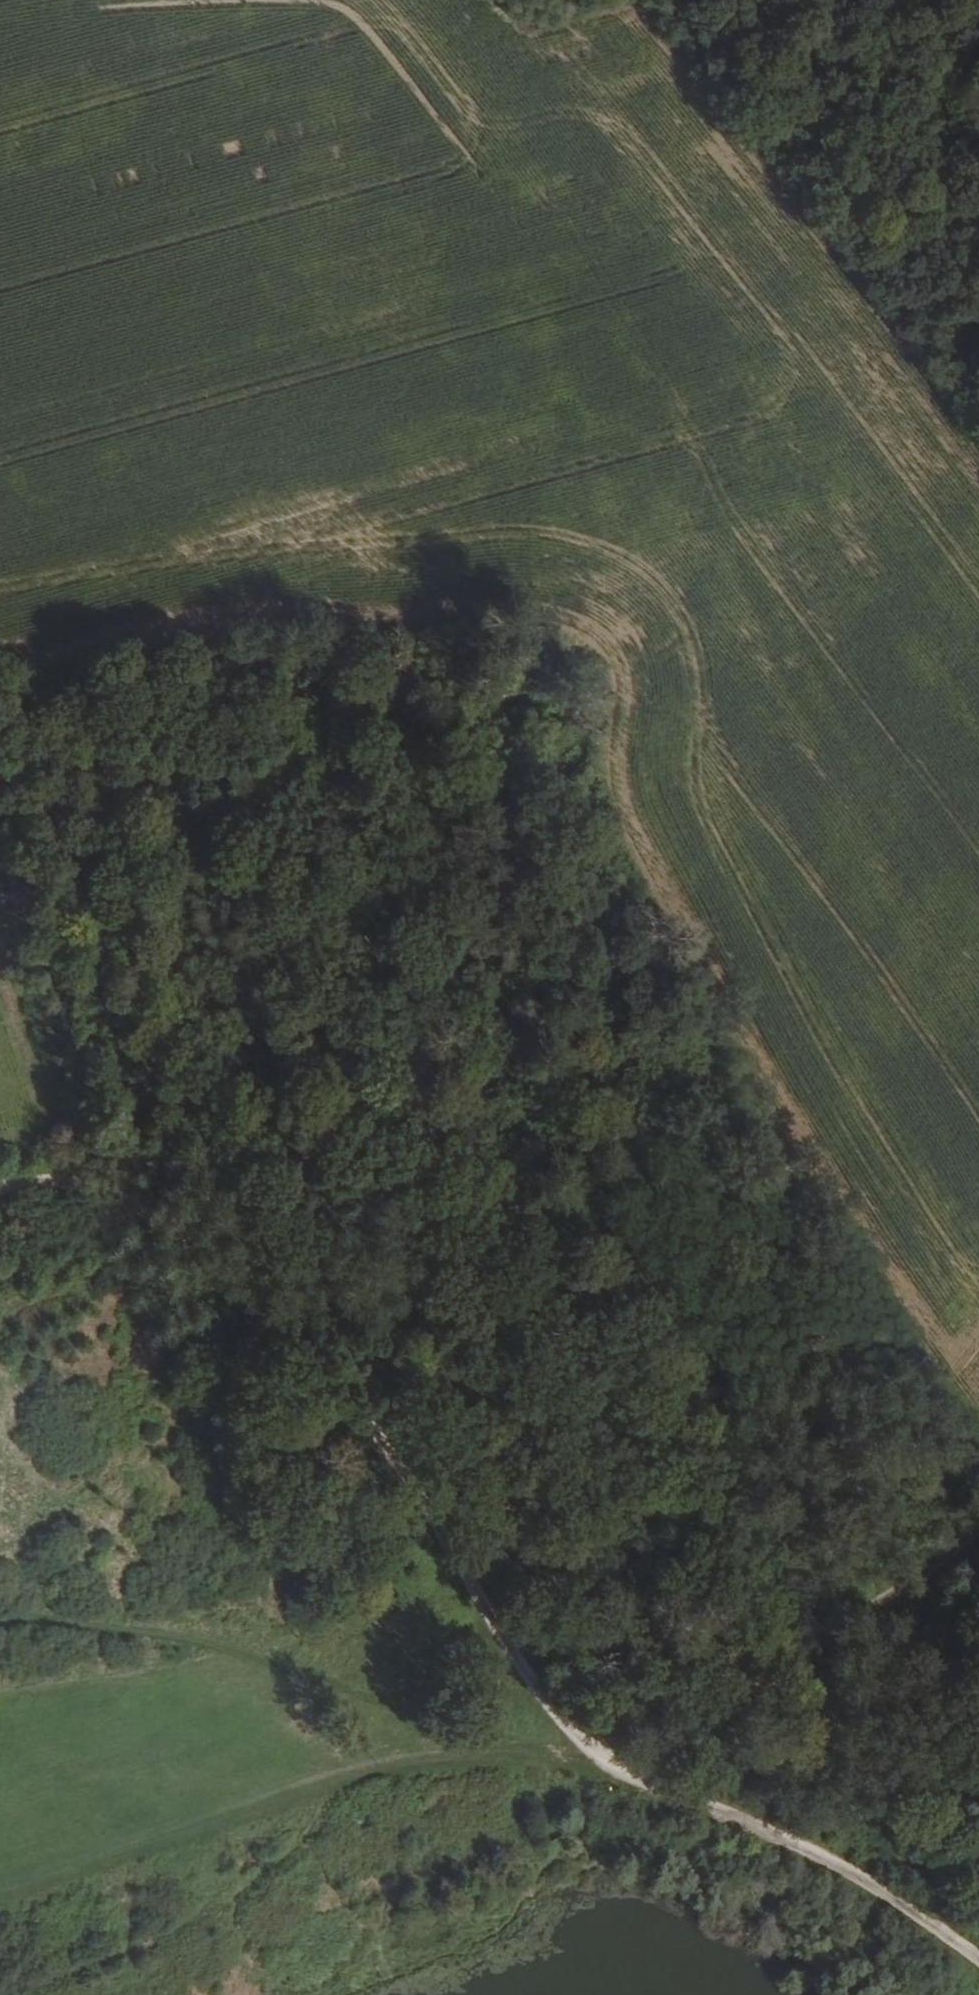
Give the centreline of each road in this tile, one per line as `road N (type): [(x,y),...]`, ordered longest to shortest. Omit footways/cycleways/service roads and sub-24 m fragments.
road 1 (track): [(0,1194),(29,1184),(123,1200),(290,1328),(348,1395),(553,1711),(627,1778),(839,1870),(978,1964)]
road 2 (track): [(978,1505),(941,1550),(627,1778)]

